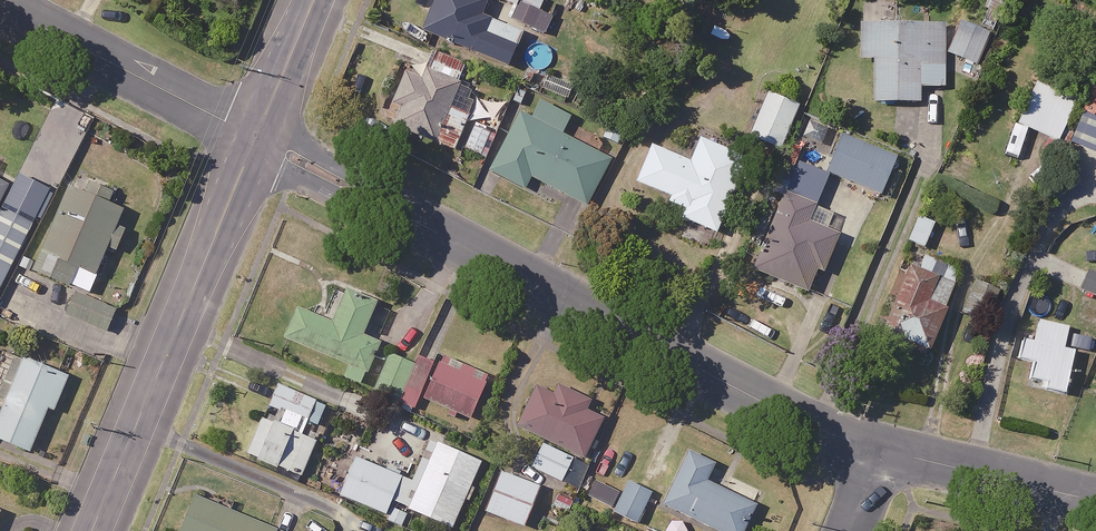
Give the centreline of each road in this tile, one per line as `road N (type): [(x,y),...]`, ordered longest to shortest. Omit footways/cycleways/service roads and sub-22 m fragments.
road 1 (residential): [(884,450),(783,413),(257,139)]
road 2 (tertiary): [(92,530),(257,139)]
road 3 (residential): [(0,4),(257,139)]
road 4 (residential): [(1095,502),(884,450)]
road 5 (tertiary): [(257,139),(314,0)]

